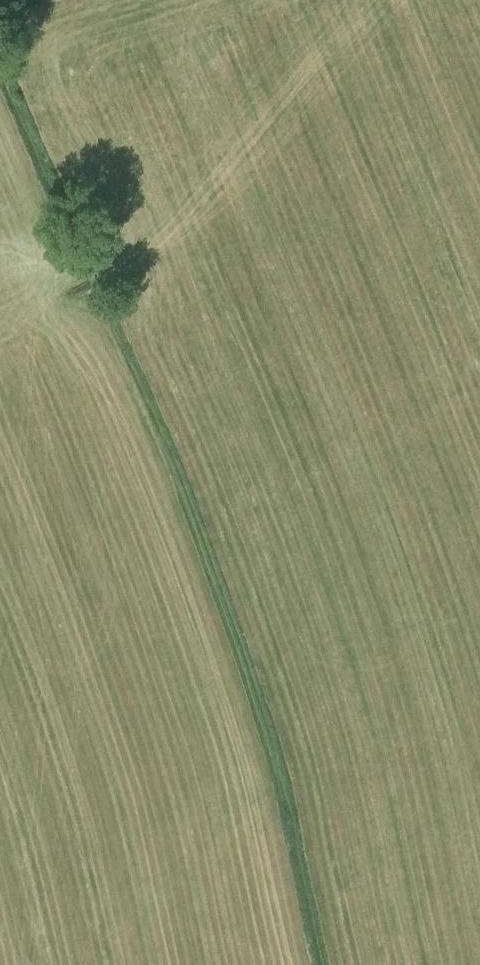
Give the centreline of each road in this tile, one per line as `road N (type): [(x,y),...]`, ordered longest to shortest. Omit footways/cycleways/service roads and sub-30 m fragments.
road 1 (track): [(0,64),(228,608),(286,793),(324,964)]

